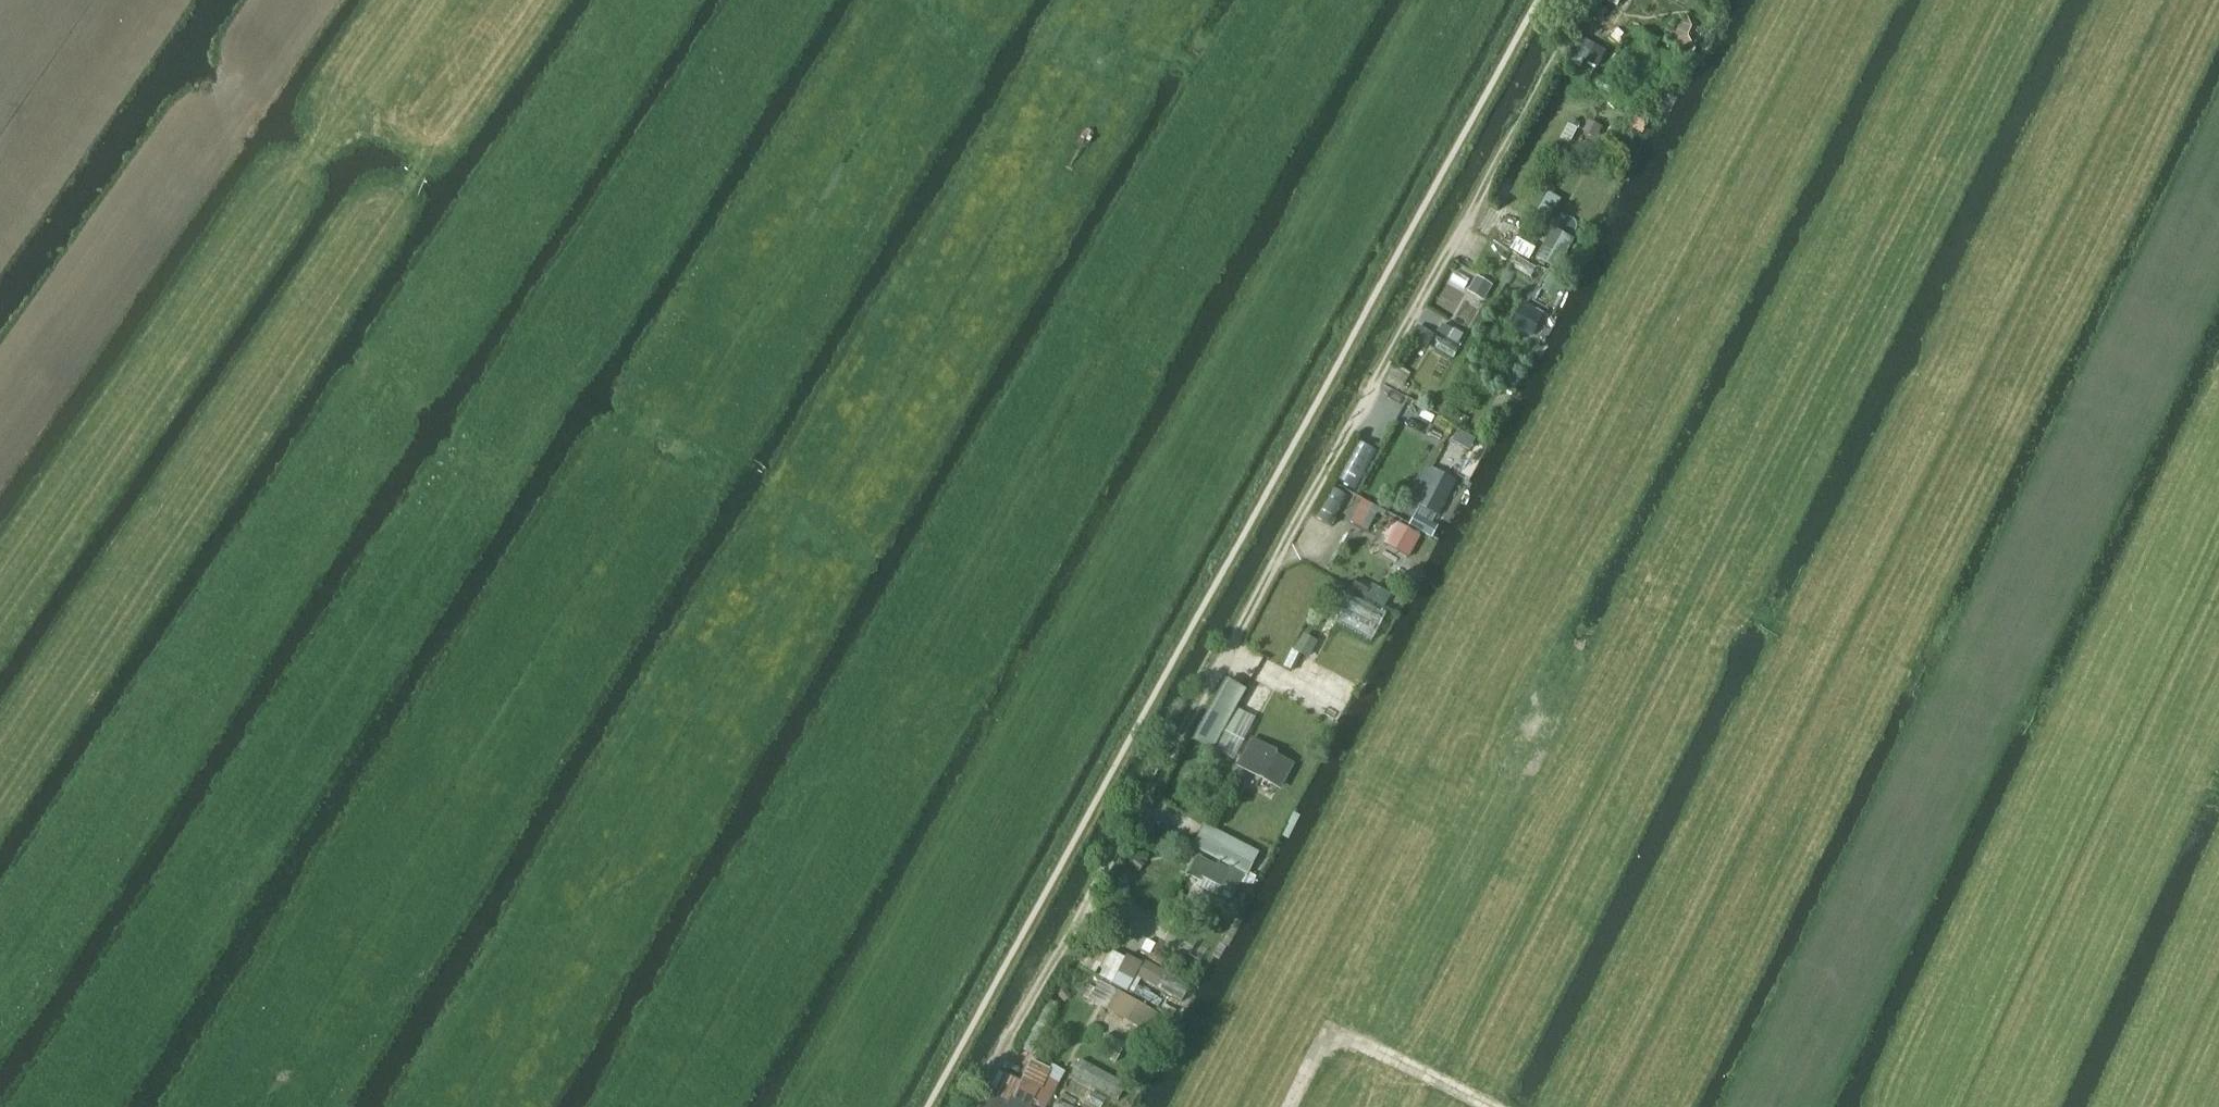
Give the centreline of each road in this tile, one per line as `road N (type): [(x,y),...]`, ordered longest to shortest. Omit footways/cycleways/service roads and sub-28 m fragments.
road 1 (track): [(1659,577),(2218,789)]
road 2 (track): [(1289,1106),(1328,1032),(1486,1106)]

